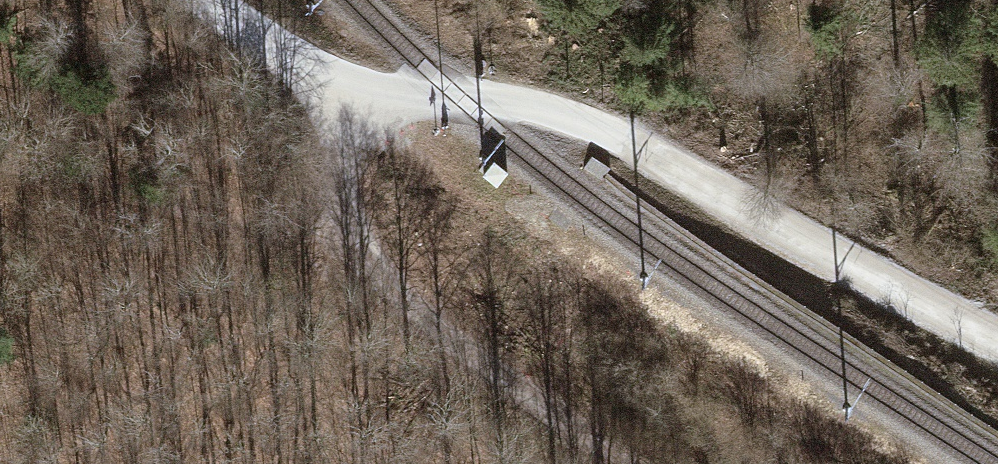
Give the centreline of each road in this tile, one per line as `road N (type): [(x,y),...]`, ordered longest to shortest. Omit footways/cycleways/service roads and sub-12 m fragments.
road 1 (track): [(362,86),(486,98),(591,124),(997,341)]
road 2 (track): [(352,209),(387,277),(444,331),(627,463)]
road 3 (track): [(352,209),(292,219),(217,211),(85,168),(0,154)]
road 4 (track): [(211,0),(288,52),(362,86)]
road 5 (track): [(362,86),(352,209)]

